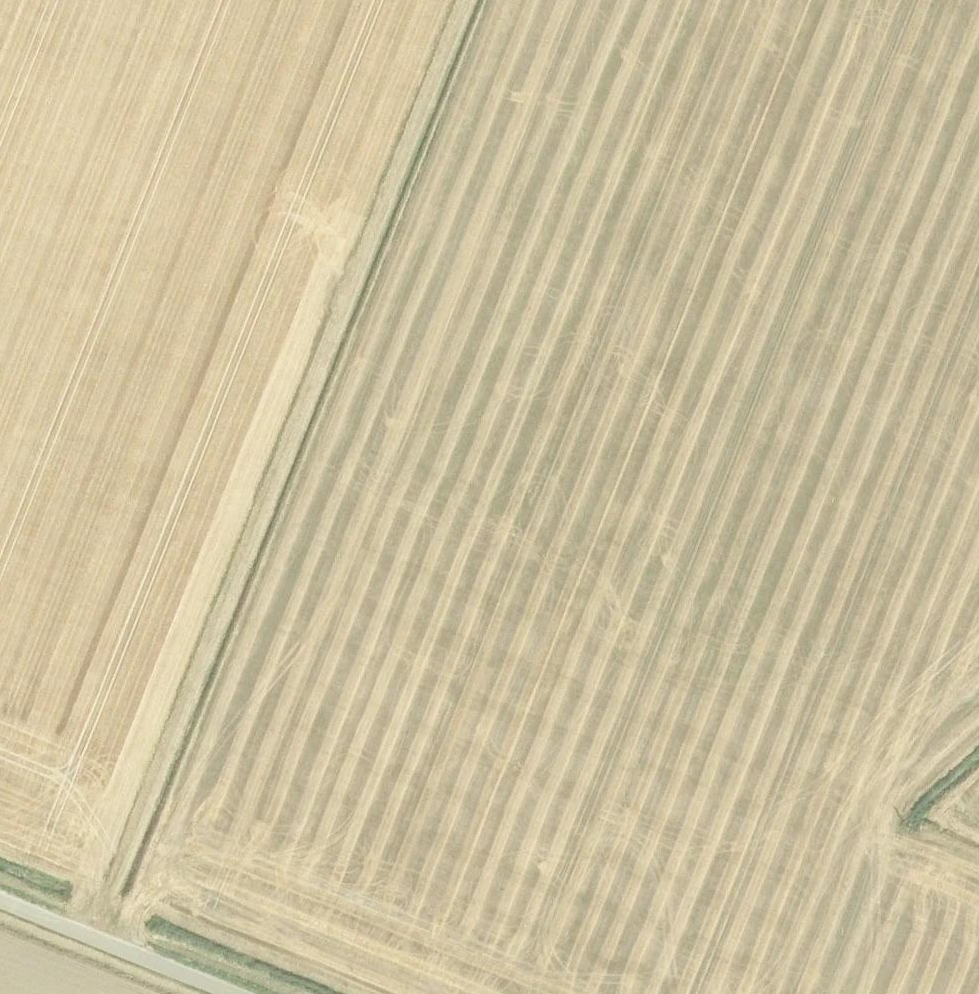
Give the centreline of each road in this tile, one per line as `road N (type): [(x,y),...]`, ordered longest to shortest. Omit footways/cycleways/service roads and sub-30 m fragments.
road 1 (unclassified): [(228,993),(0,905)]

